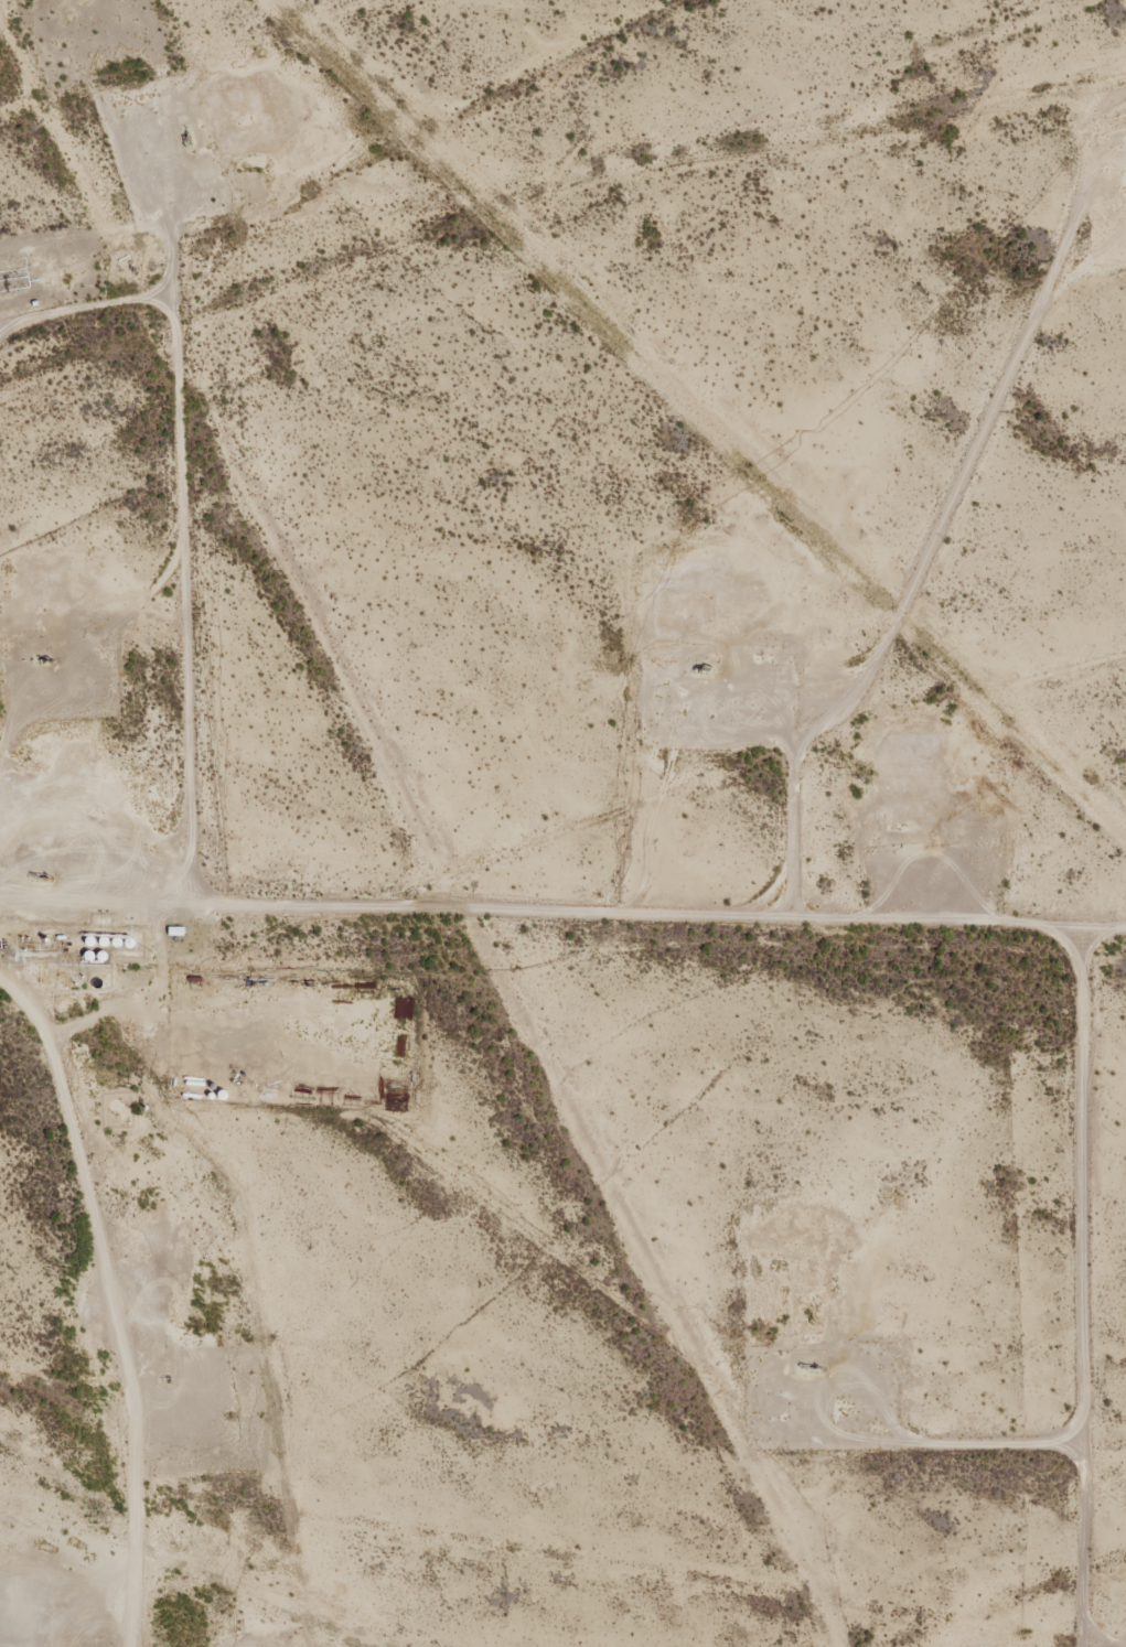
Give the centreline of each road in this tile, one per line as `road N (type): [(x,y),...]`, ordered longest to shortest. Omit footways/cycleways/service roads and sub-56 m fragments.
road 1 (track): [(118,1646),(117,1441)]

